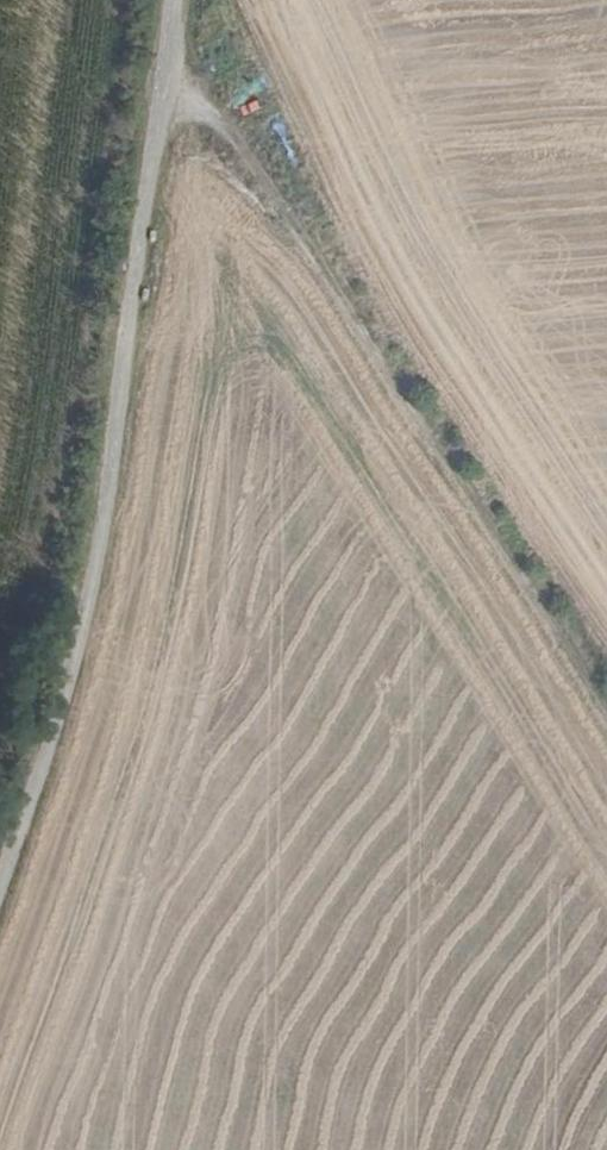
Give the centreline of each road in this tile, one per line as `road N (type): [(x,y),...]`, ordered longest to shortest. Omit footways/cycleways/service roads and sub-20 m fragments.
road 1 (unclassified): [(0,883),(89,607),(179,0)]
road 2 (track): [(167,92),(212,116),(253,168),(606,713)]

